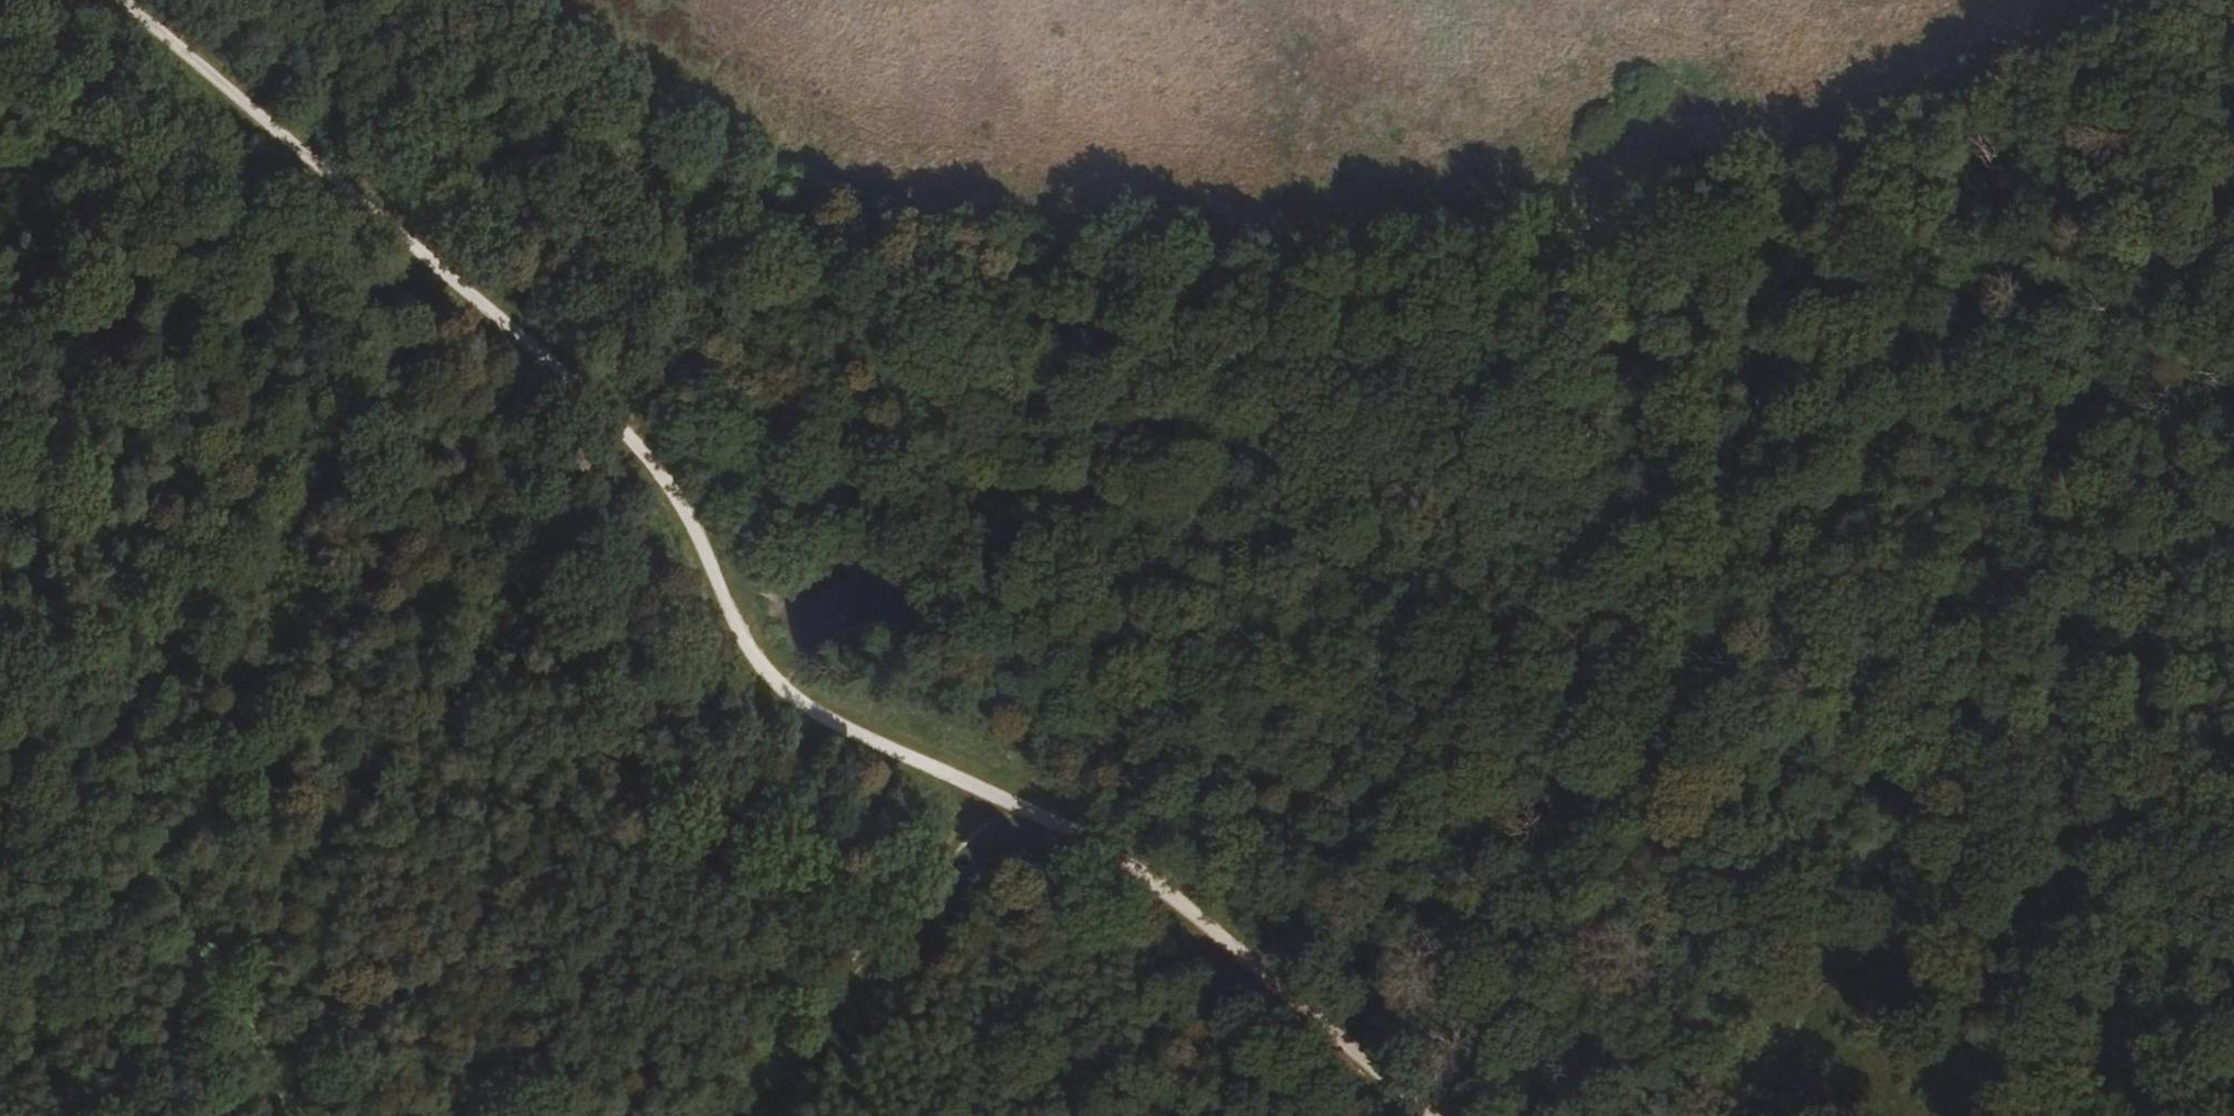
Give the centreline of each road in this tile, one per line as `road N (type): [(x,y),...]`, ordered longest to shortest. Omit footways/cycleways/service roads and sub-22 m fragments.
road 1 (track): [(125,0),(610,413),(666,476),(757,658),(789,694),(842,727),(1068,823),(1160,883),(1436,1115)]
road 2 (track): [(999,794),(725,1115)]

